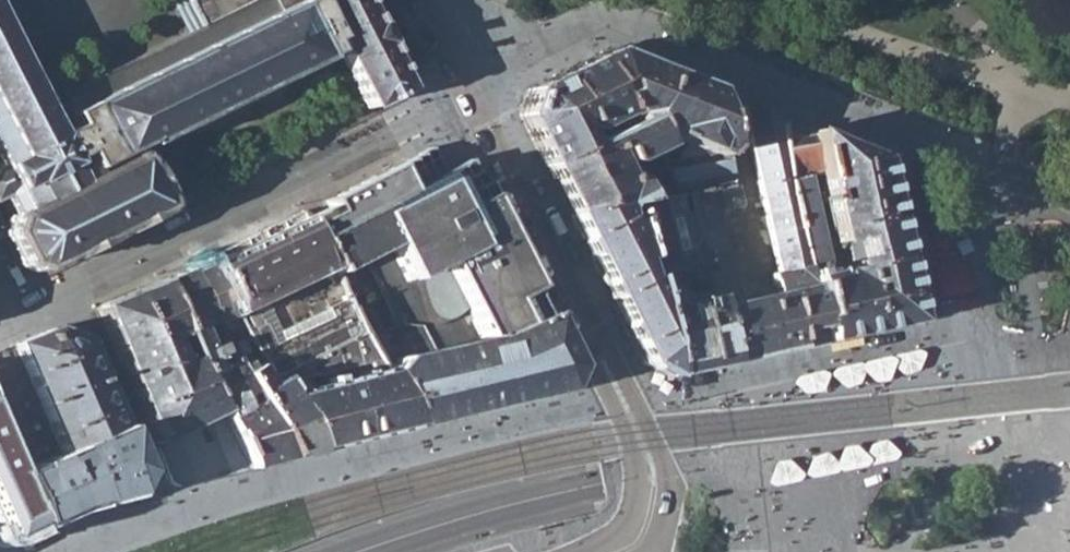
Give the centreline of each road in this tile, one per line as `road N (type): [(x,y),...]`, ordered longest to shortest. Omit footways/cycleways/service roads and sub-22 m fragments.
road 1 (tertiary): [(1069,363),(518,500),(343,551)]
road 2 (secondary): [(426,0),(649,443),(655,500)]

